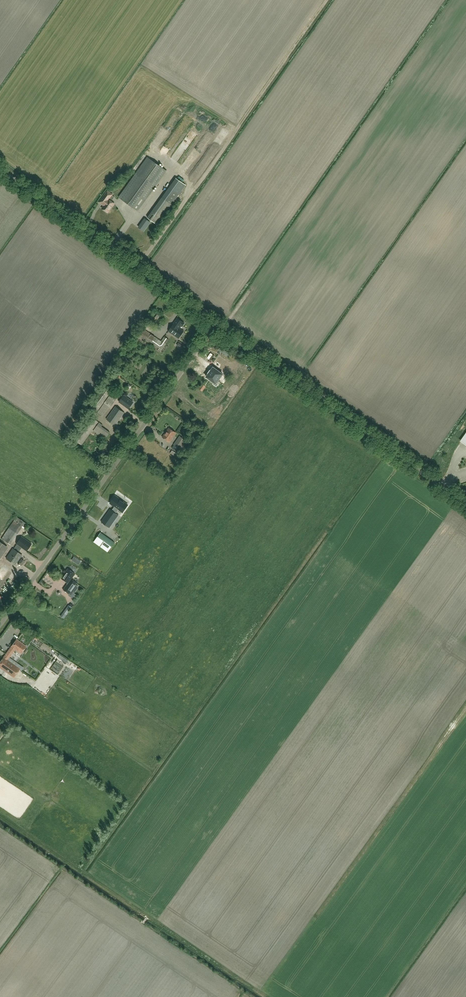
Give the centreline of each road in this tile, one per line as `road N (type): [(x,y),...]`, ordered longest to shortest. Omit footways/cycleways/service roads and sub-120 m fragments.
road 1 (unclassified): [(216,323),(0,626)]
road 2 (unclassified): [(465,501),(216,323)]
road 3 (unclassified): [(216,323),(0,169)]

